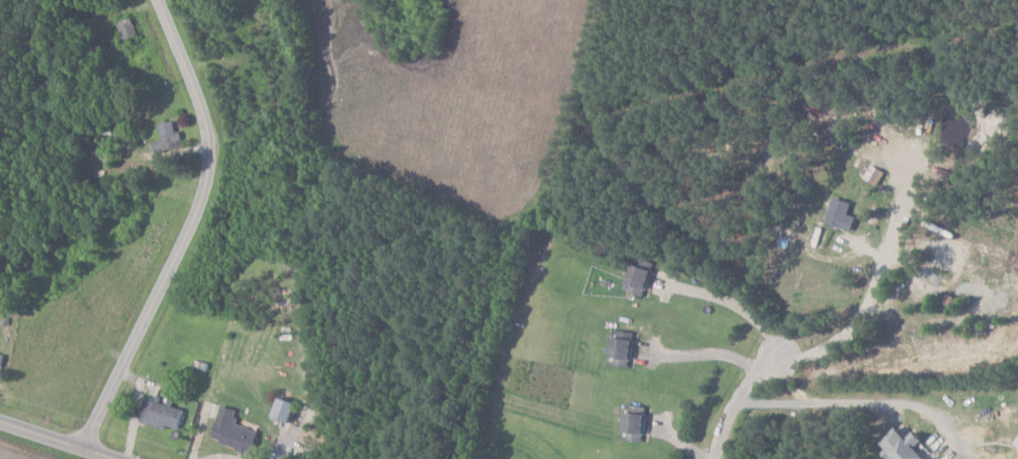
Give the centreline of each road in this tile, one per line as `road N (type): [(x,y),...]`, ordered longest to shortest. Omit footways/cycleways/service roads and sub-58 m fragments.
road 1 (residential): [(158,0),(208,134),(204,191),(82,447)]
road 2 (secondary): [(122,458),(0,418)]
road 3 (residential): [(713,458),(725,422),(781,353)]

